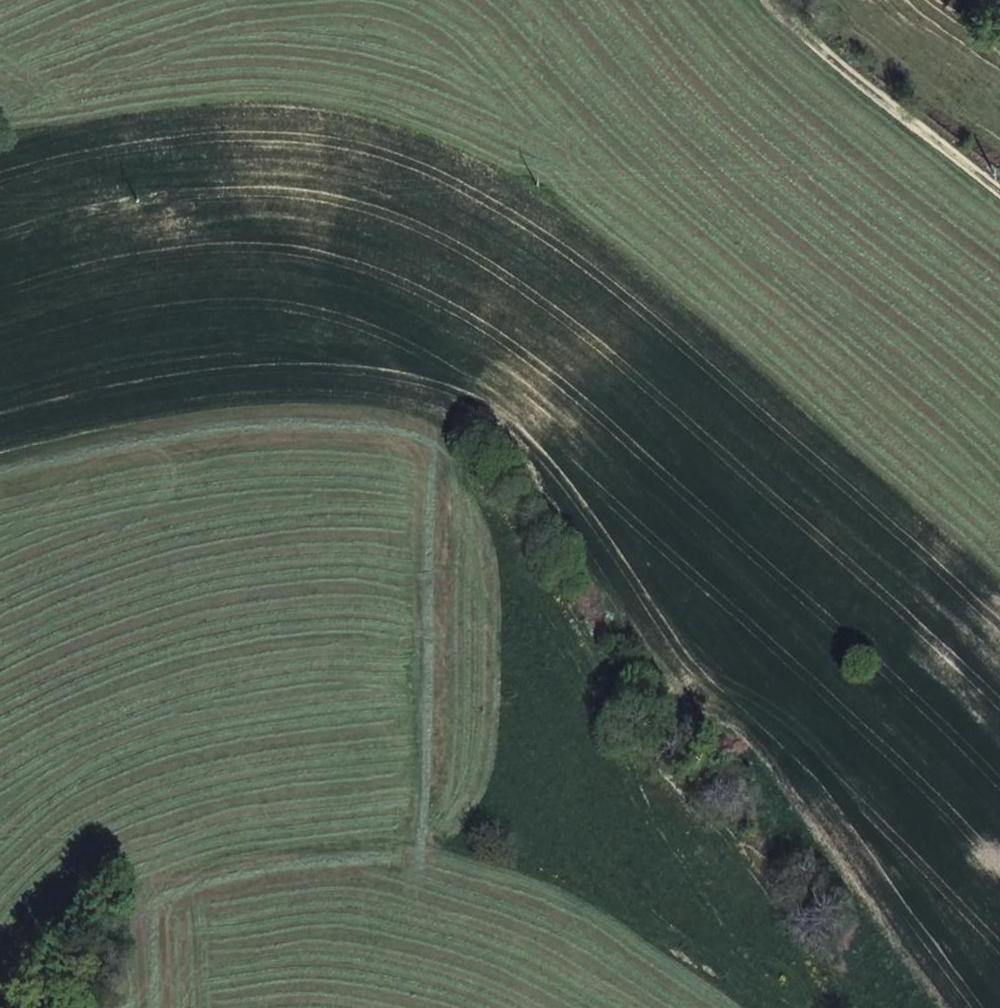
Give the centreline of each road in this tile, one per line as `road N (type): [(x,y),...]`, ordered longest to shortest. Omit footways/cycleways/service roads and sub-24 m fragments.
road 1 (track): [(792,0),(816,29),(999,168)]

